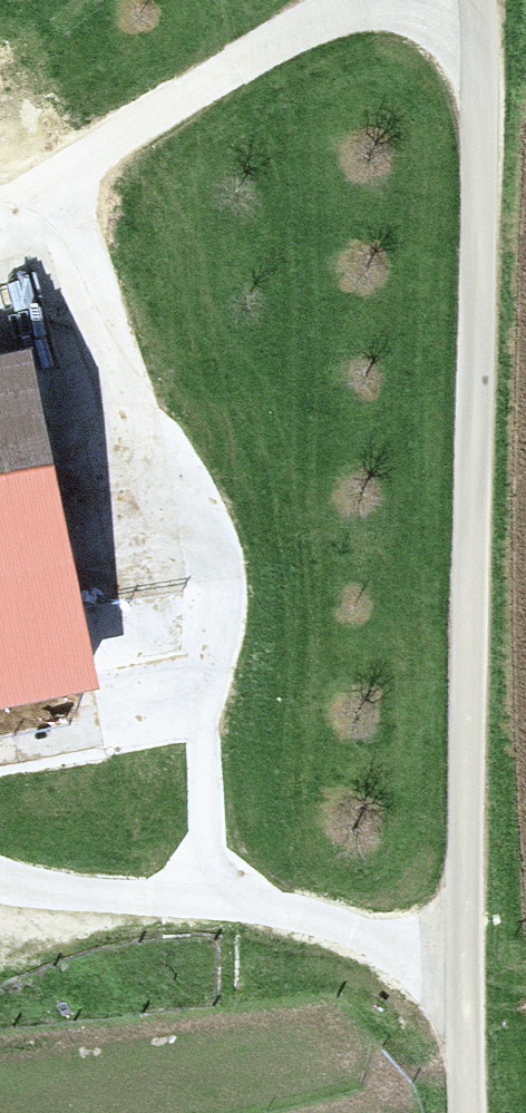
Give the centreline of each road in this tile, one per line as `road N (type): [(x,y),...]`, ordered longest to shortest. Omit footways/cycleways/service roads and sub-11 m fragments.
road 1 (track): [(467,1112),(466,718),(486,143),(467,0)]
road 2 (track): [(0,899),(16,909),(205,911),(462,980)]
road 3 (track): [(328,0),(56,172),(0,195)]

